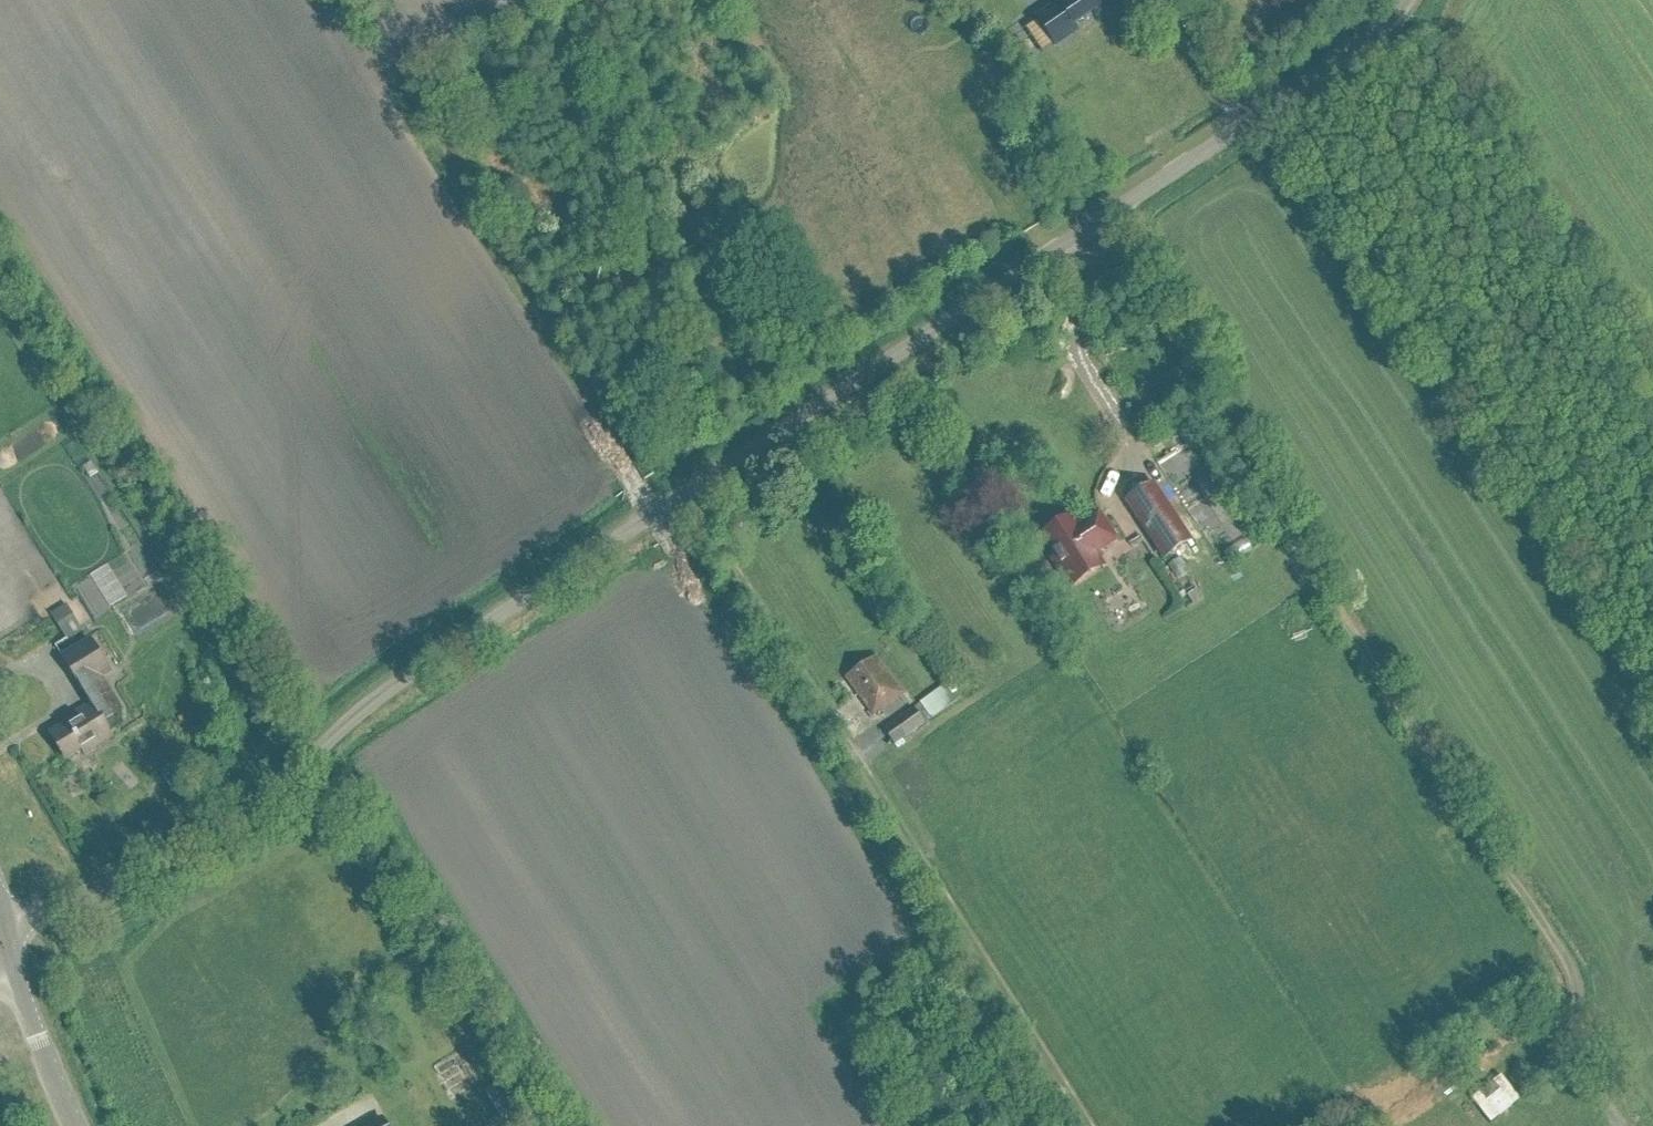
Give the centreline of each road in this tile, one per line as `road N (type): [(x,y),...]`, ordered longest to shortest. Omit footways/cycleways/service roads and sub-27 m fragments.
road 1 (unclassified): [(6,925),(208,837),(265,799),(369,704),(1367,43),(1406,0)]
road 2 (track): [(1110,213),(1571,966),(1592,1092),(1612,1125)]
road 3 (track): [(681,494),(1086,1125)]
road 4 (tertiary): [(73,1125),(13,974)]

